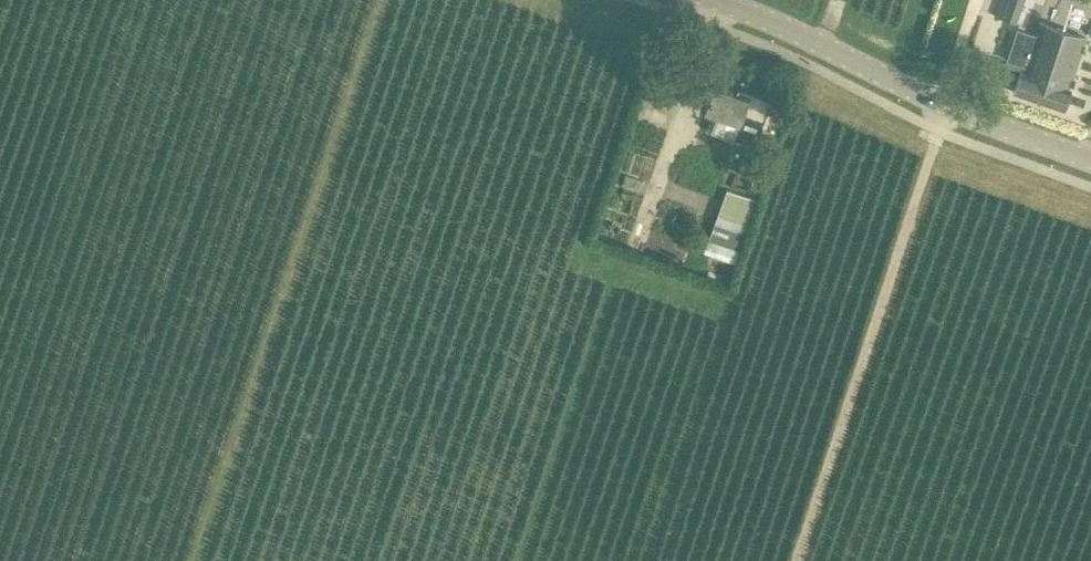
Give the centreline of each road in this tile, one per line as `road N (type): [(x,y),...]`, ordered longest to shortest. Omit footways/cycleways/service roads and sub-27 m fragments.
road 1 (tertiary): [(1090,159),(904,87),(717,0)]

